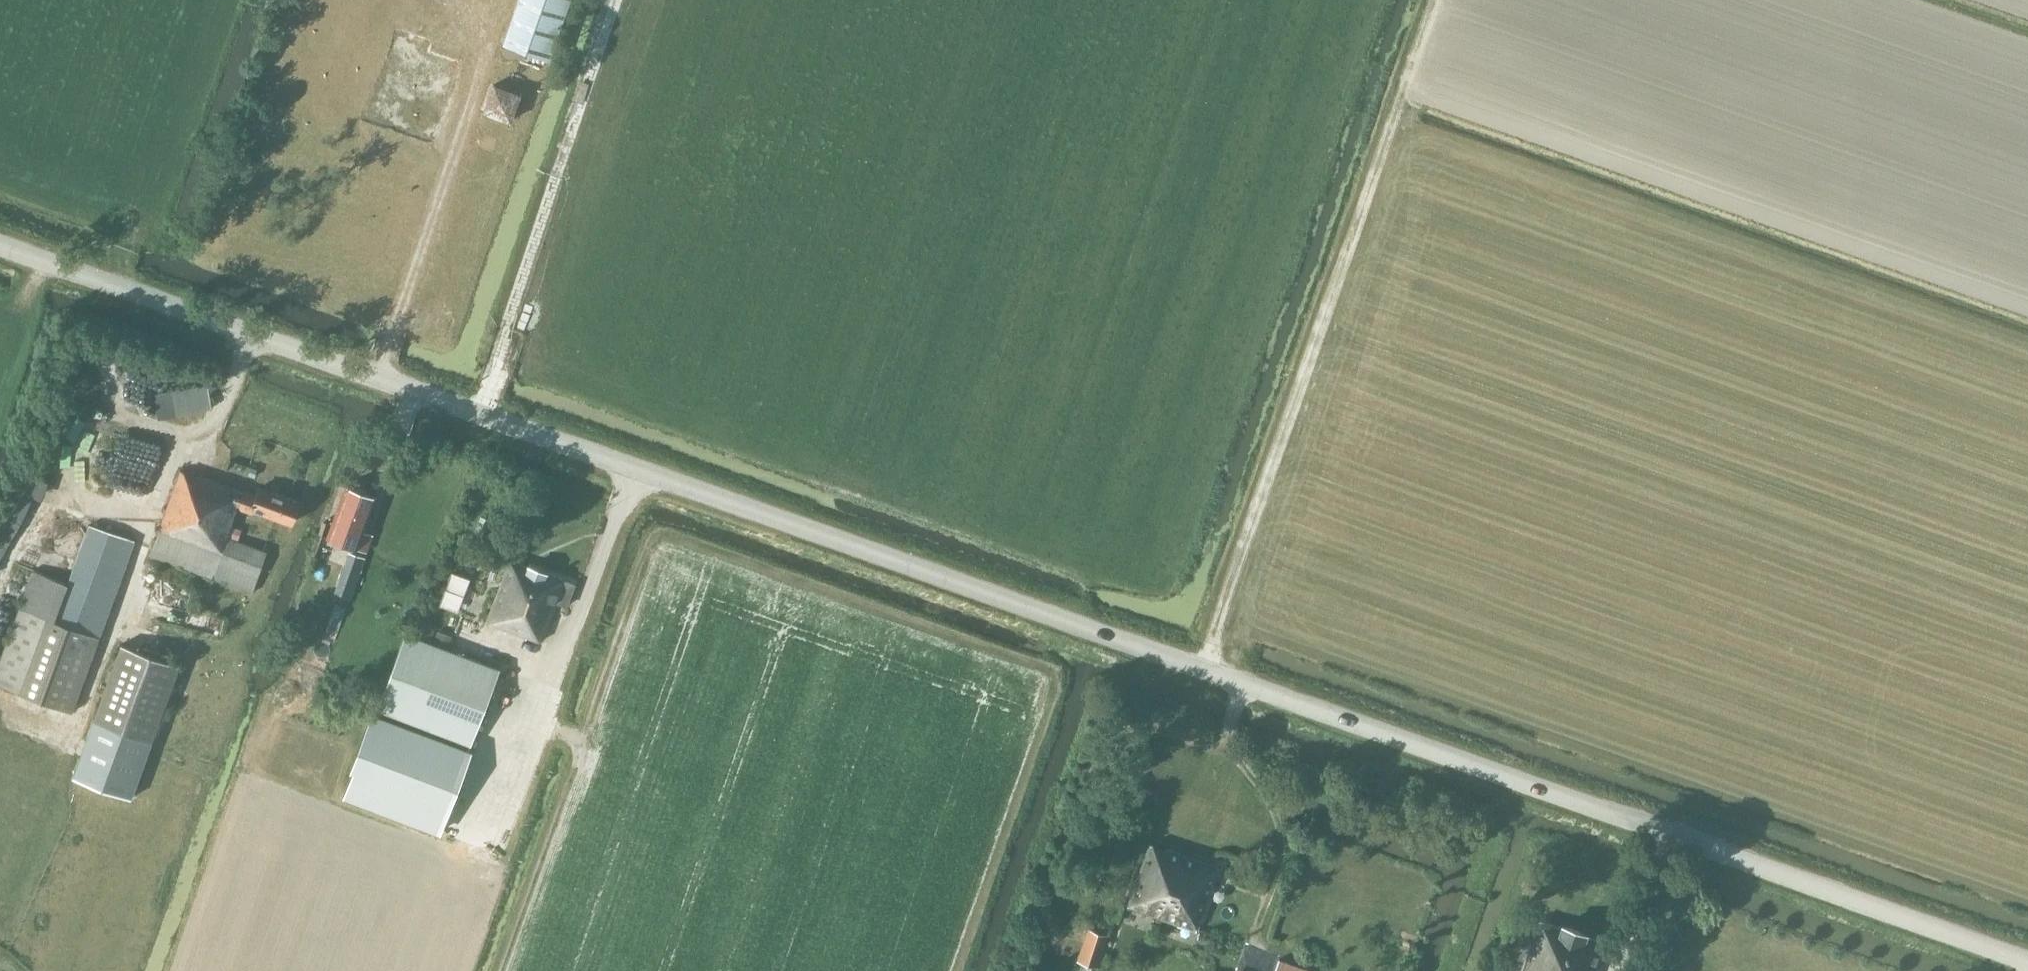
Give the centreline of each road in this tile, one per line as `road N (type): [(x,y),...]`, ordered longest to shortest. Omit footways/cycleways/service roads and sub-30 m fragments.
road 1 (unclassified): [(2027,968),(0,246)]

